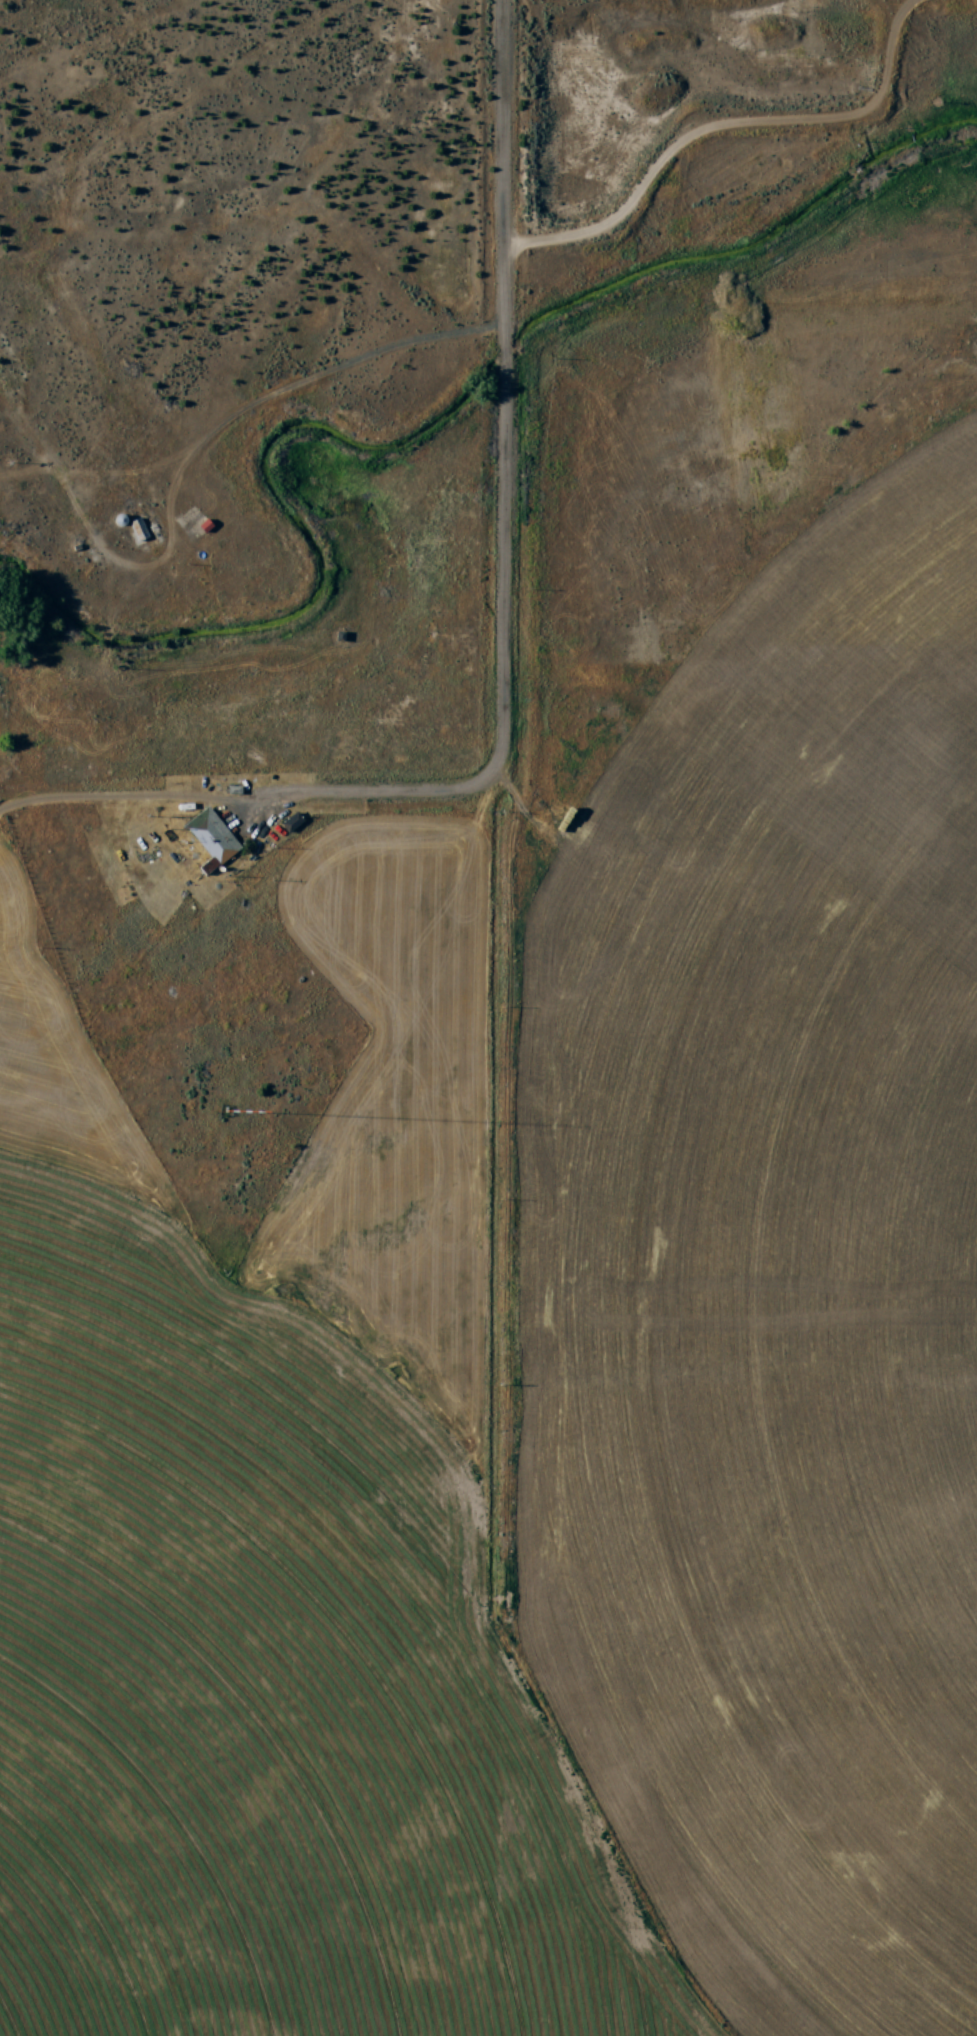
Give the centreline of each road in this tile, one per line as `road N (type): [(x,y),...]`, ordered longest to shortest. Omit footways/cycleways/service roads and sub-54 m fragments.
road 1 (residential): [(501,0),(504,755),(482,784),(455,793),(184,794)]
road 2 (track): [(0,269),(71,228),(95,165),(140,105),(163,0)]

